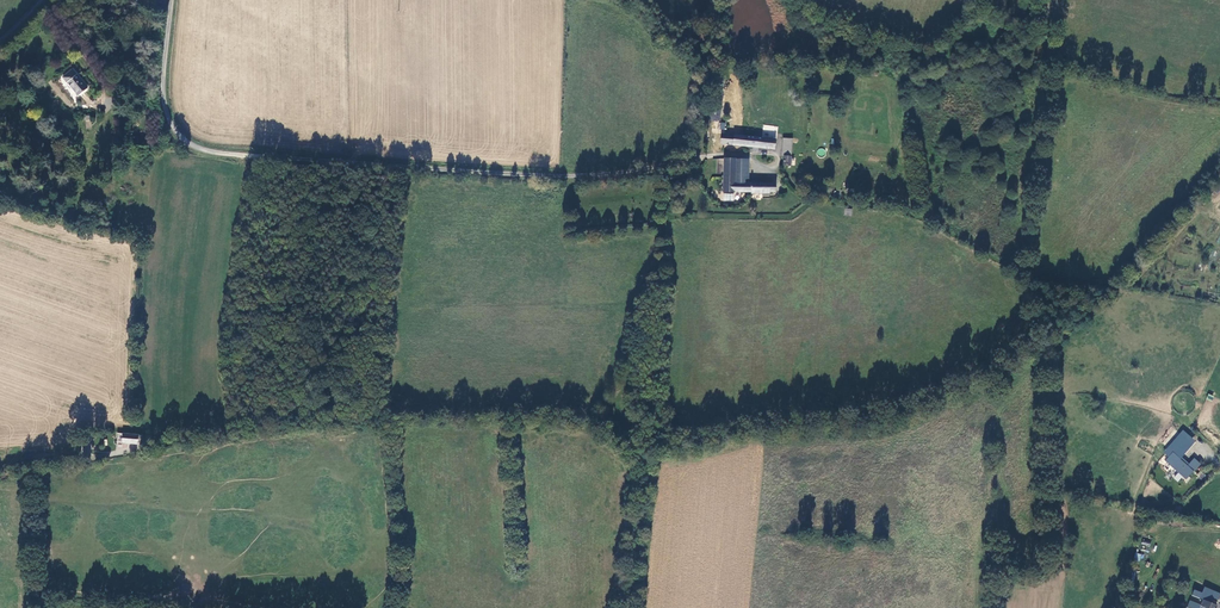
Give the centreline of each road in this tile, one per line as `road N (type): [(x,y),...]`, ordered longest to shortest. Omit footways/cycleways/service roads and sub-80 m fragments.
road 1 (track): [(71,457),(297,418),(436,422),(509,413),(596,420),(639,451),(765,424),(893,413),(1059,334),(1219,170)]
road 2 (unclassified): [(171,0),(164,101),(169,123),(200,149),(568,176),(712,154),(764,159)]

